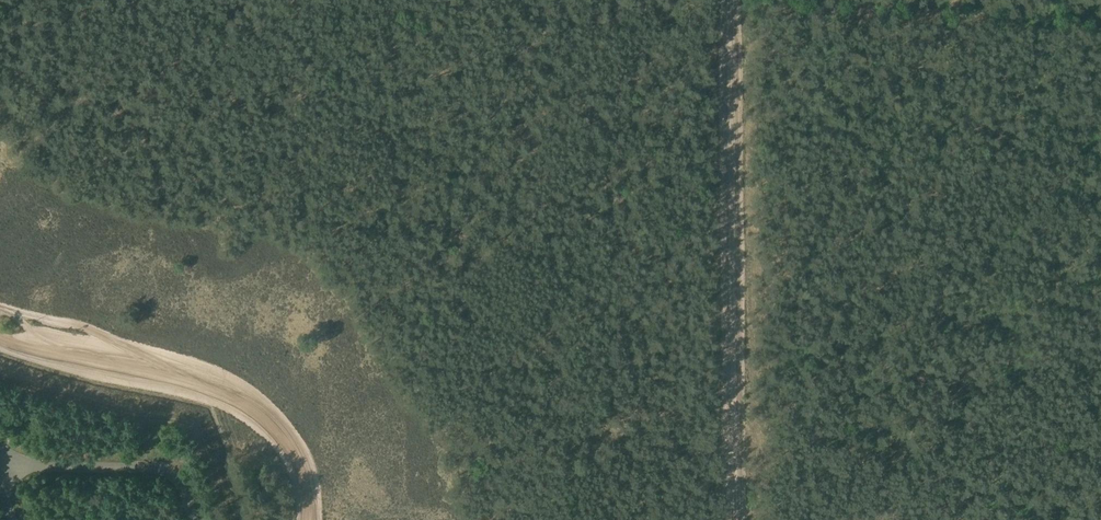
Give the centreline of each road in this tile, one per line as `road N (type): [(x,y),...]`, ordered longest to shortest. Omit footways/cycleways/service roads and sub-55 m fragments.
road 1 (track): [(732,0),(739,519)]
road 2 (track): [(306,519),(299,478),(276,439),(228,404),(0,339)]

